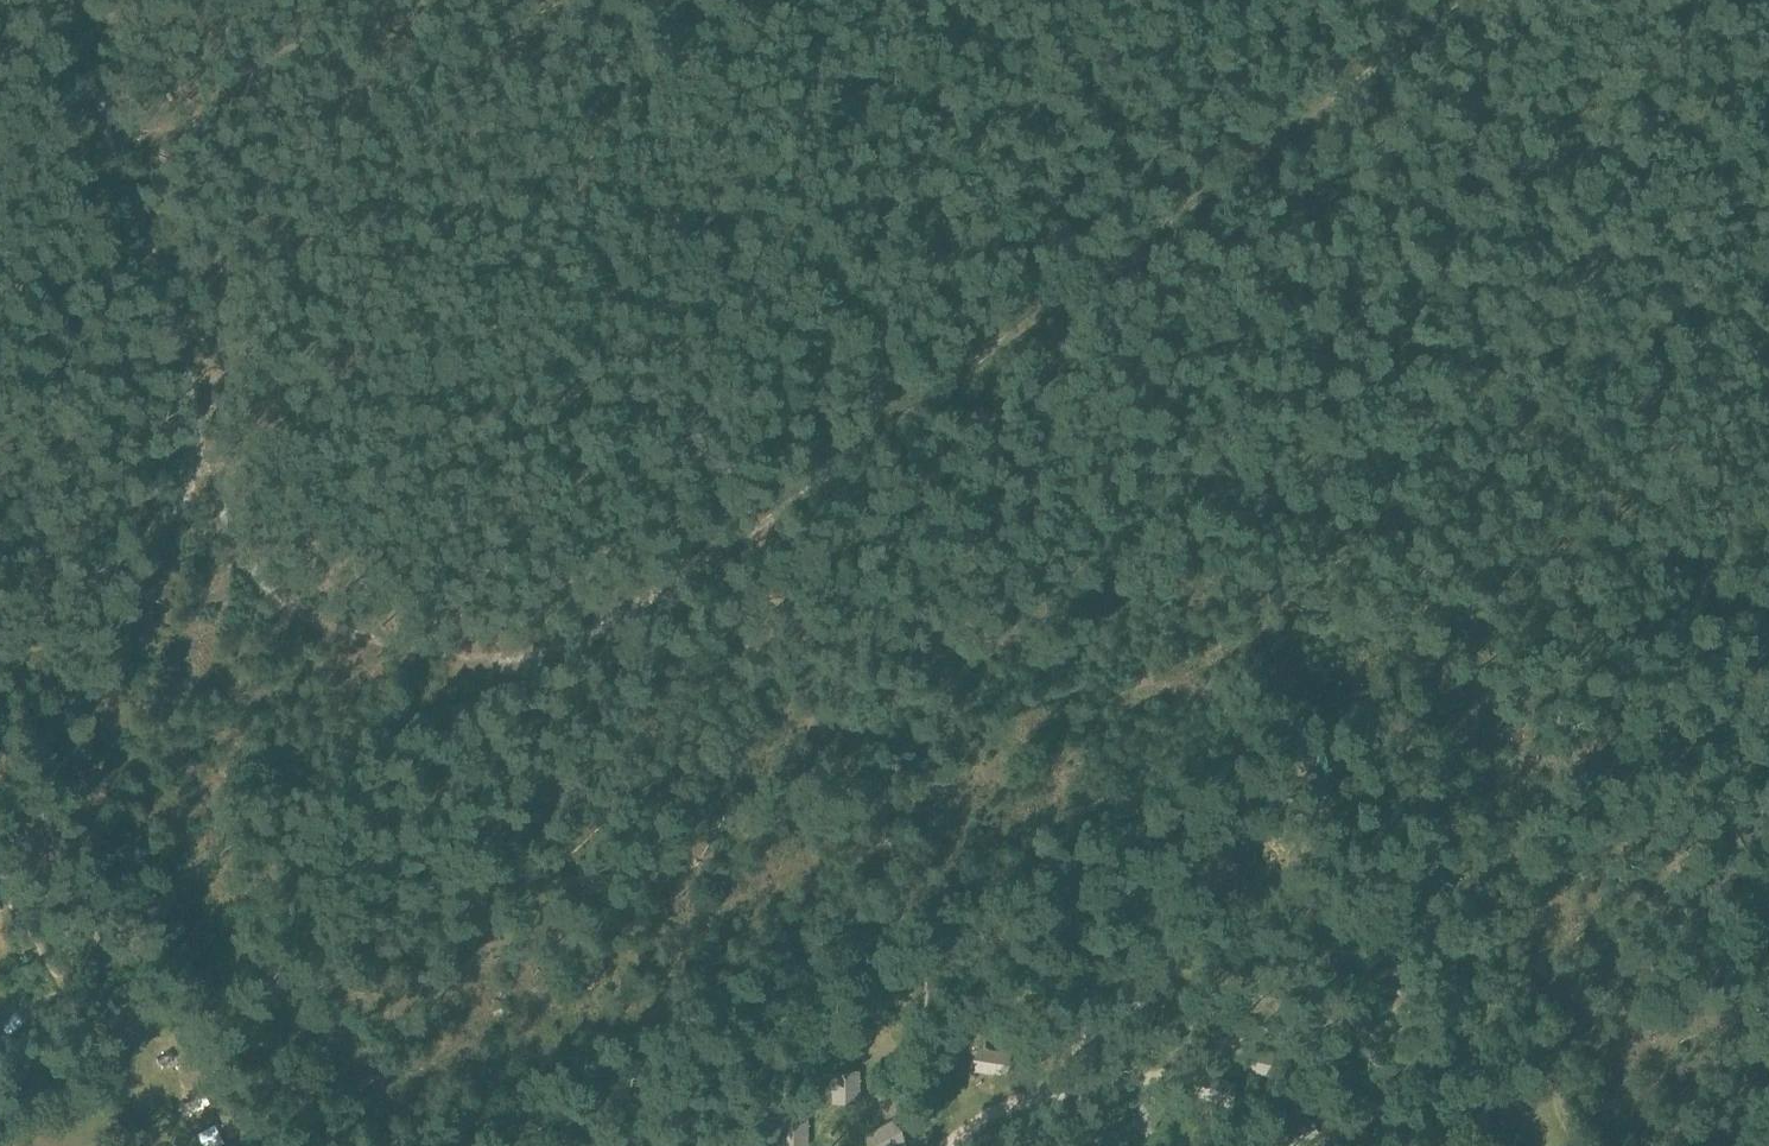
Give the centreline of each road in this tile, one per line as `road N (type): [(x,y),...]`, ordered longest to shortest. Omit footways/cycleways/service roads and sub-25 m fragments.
road 1 (track): [(1453,0),(788,499),(611,618),(199,779),(164,785),(139,767),(116,693),(0,680)]
road 2 (track): [(72,0),(165,325),(205,509),(274,586),(405,640),(497,659)]
road 3 (track): [(119,163),(223,126),(393,0)]
road 4 (track): [(1234,1048),(975,1119),(946,1145)]

